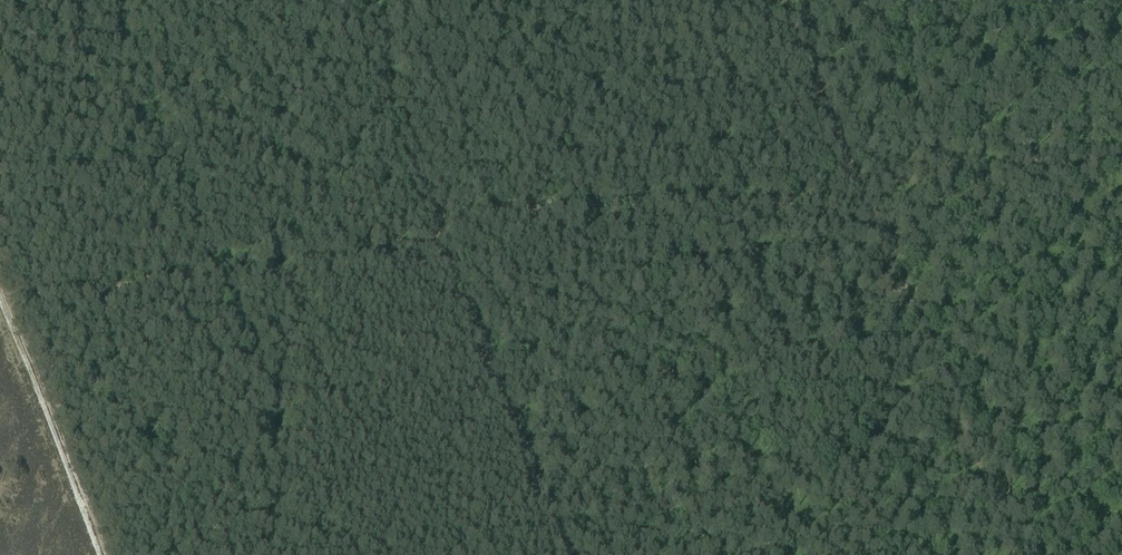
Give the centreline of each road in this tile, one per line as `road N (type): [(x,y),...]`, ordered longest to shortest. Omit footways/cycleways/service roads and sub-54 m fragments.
road 1 (track): [(779,0),(859,190),(831,205),(470,218),(456,227),(445,254),(565,554)]
road 2 (track): [(0,293),(445,254)]
road 3 (track): [(0,302),(99,554)]
road 4 (track): [(1121,177),(859,190)]

